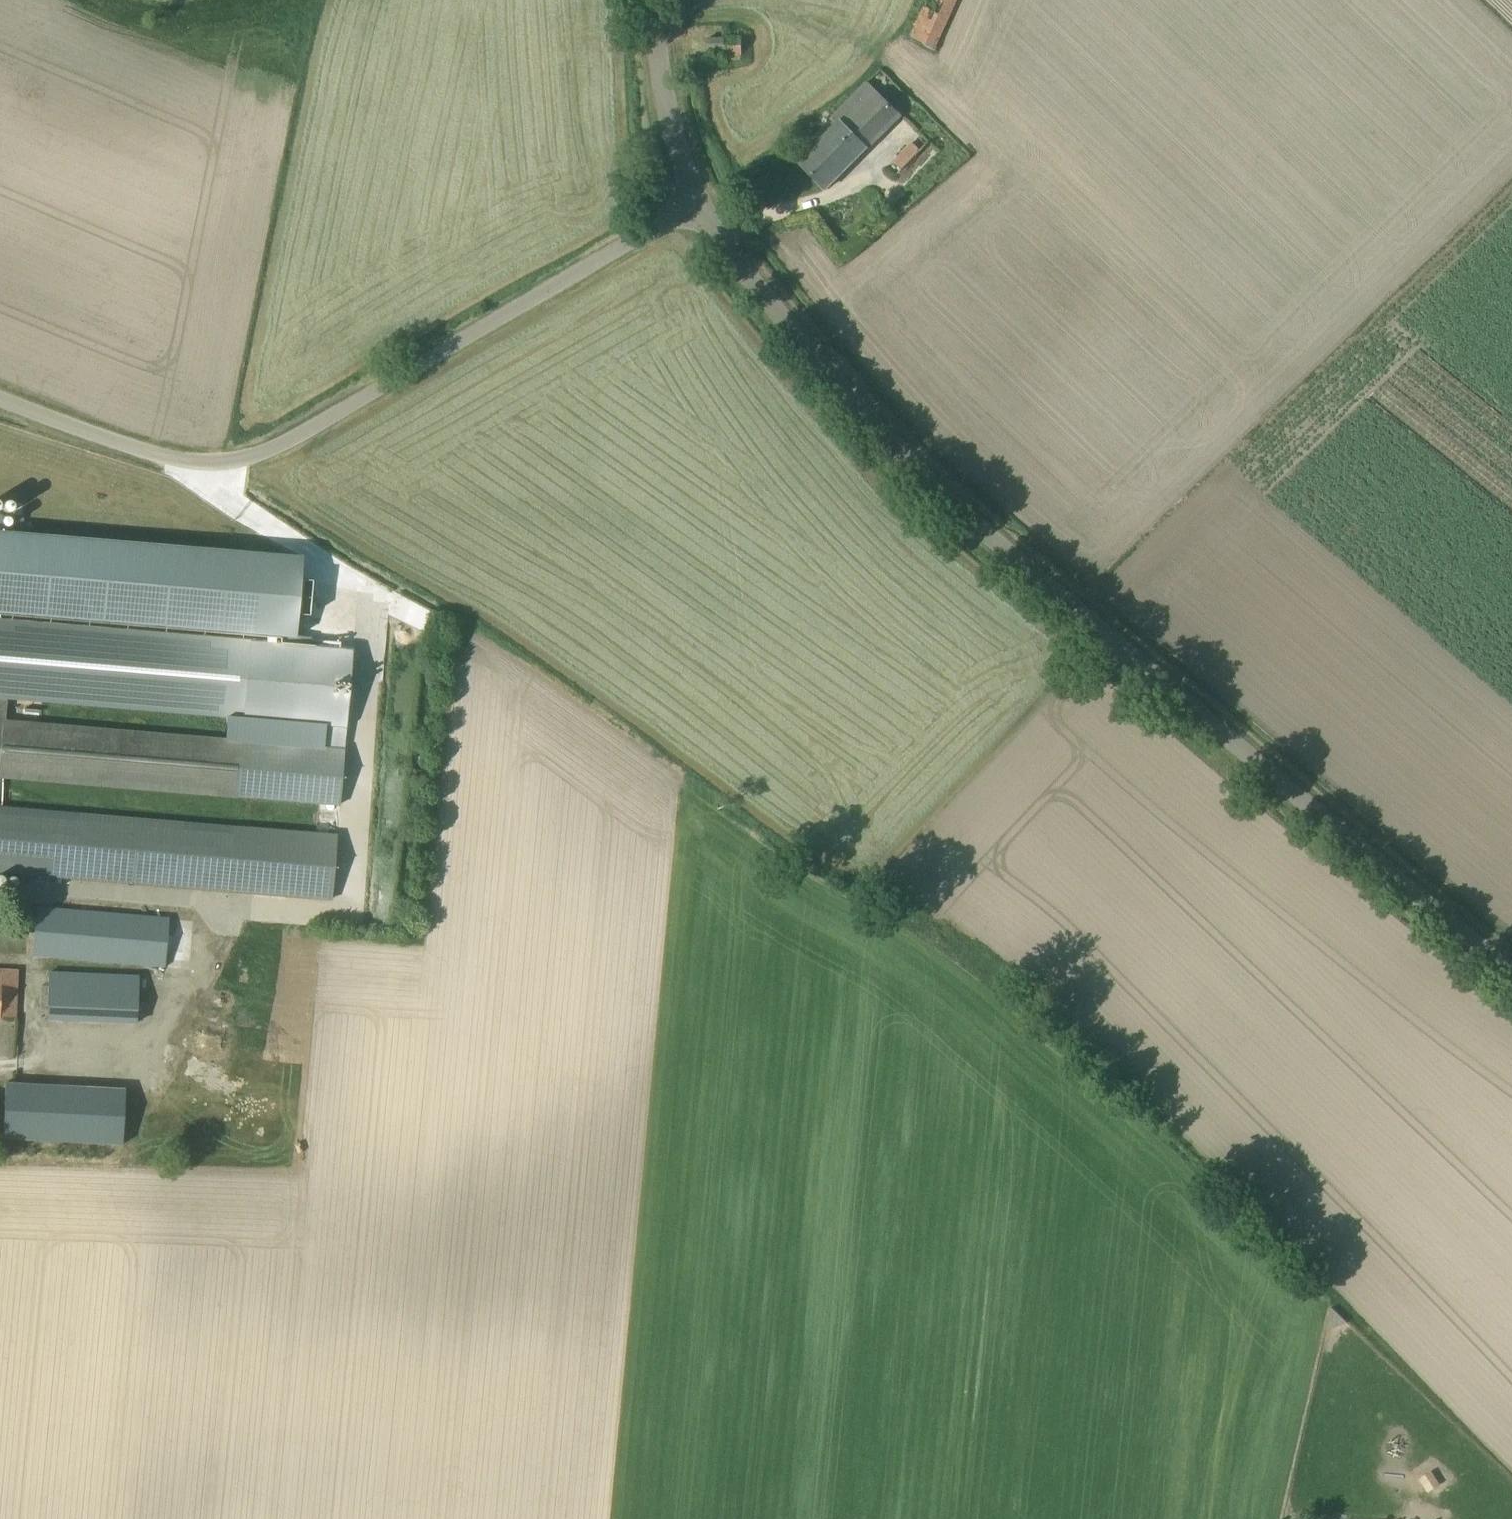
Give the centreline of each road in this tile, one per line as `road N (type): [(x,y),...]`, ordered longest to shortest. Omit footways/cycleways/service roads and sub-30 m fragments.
road 1 (unclassified): [(1511,947),(959,508),(765,286),(706,193)]
road 2 (unclassified): [(0,399),(172,457),(221,463),(254,454),(706,193)]
road 3 (unclassified): [(706,193),(663,69),(653,0)]

